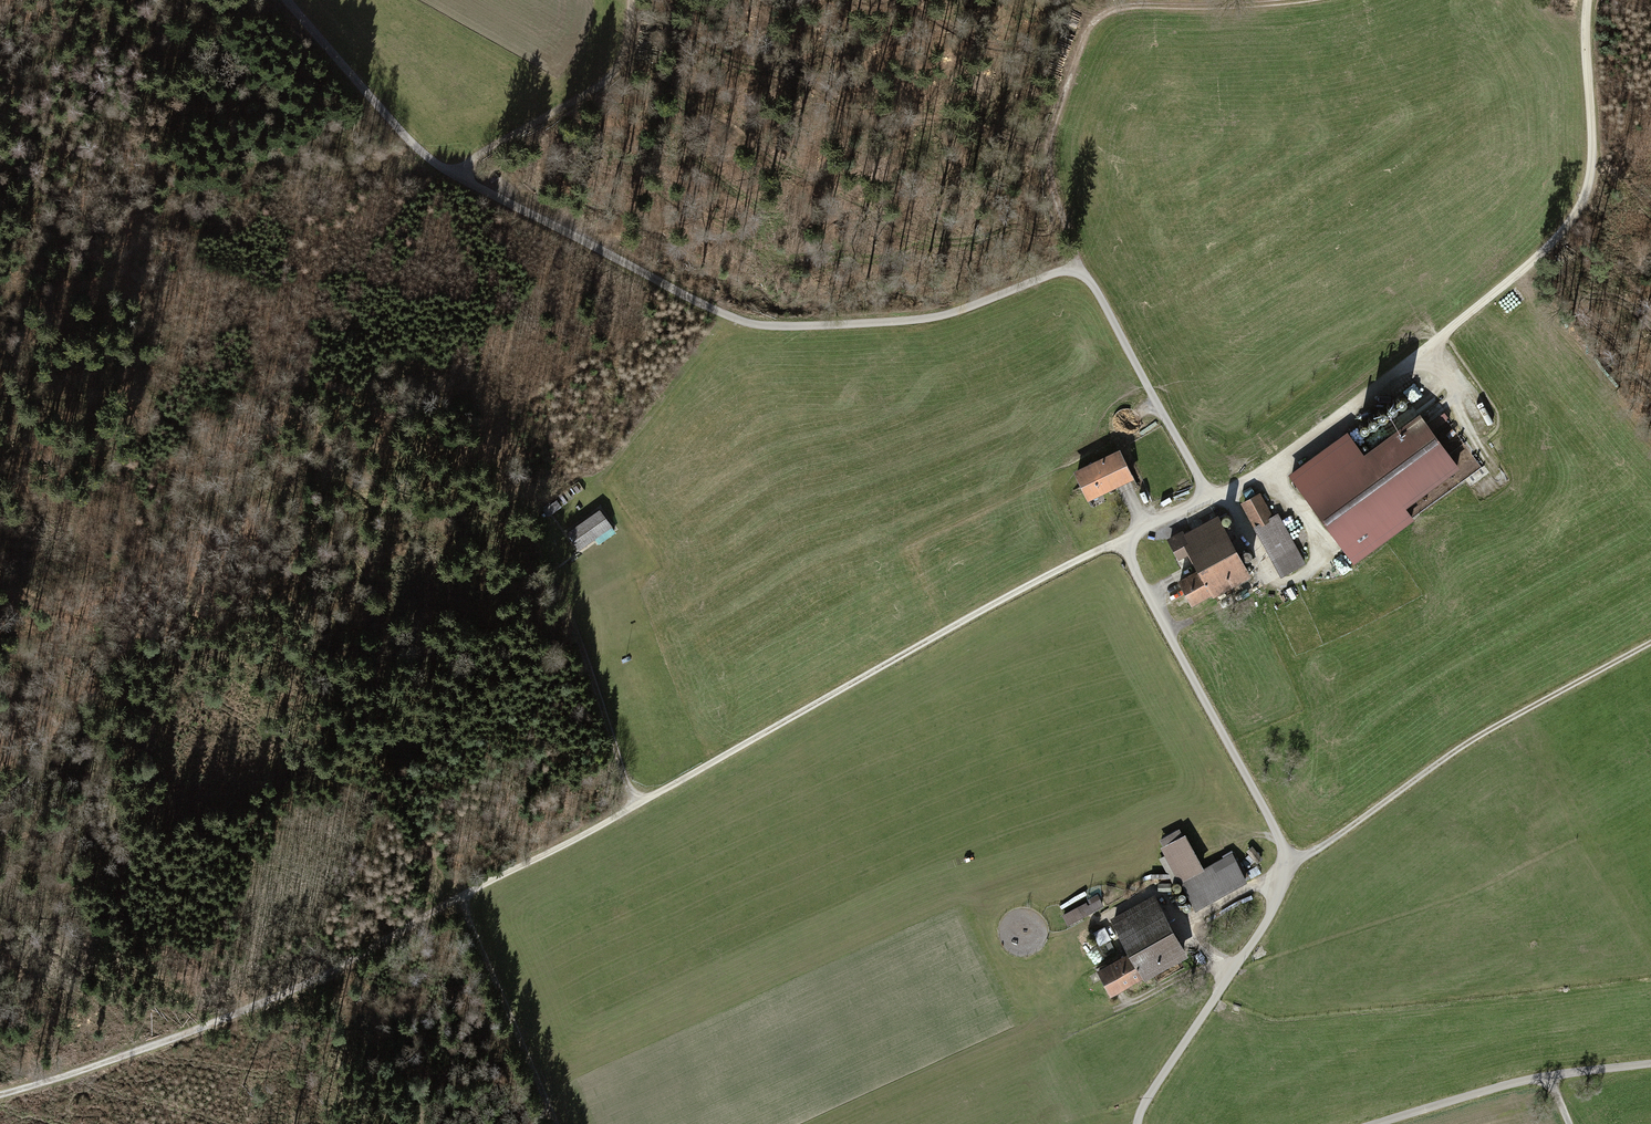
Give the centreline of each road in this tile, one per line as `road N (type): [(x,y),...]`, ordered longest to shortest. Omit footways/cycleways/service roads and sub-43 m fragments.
road 1 (track): [(285,0),(429,160),(730,316),(771,325),(917,321),(1079,265),(1209,498)]
road 2 (track): [(642,798),(275,997),(117,1062),(0,1094)]
road 3 (track): [(1588,0),(1588,200),(1516,276),(1267,467),(1209,498)]
road 4 (track): [(1120,542),(989,604),(642,798)]
road 5 (track): [(1120,542),(1289,865),(1273,912),(1240,958)]
road 6 (track): [(1079,265),(1053,161),(1054,117),(1092,23),(1126,6),(1294,0)]
road 7 (track): [(353,720),(567,1123)]
road 8 (track): [(1289,865),(1439,761),(1650,644)]
road 9 (track): [(451,173),(604,84),(622,59),(631,0)]
road 10 (track): [(642,798),(562,584)]
road 11 (track): [(1363,1123),(1554,1076)]
road 12 (track): [(1240,958),(1148,1123)]
road 13 (track): [(0,396),(40,398),(118,434)]

